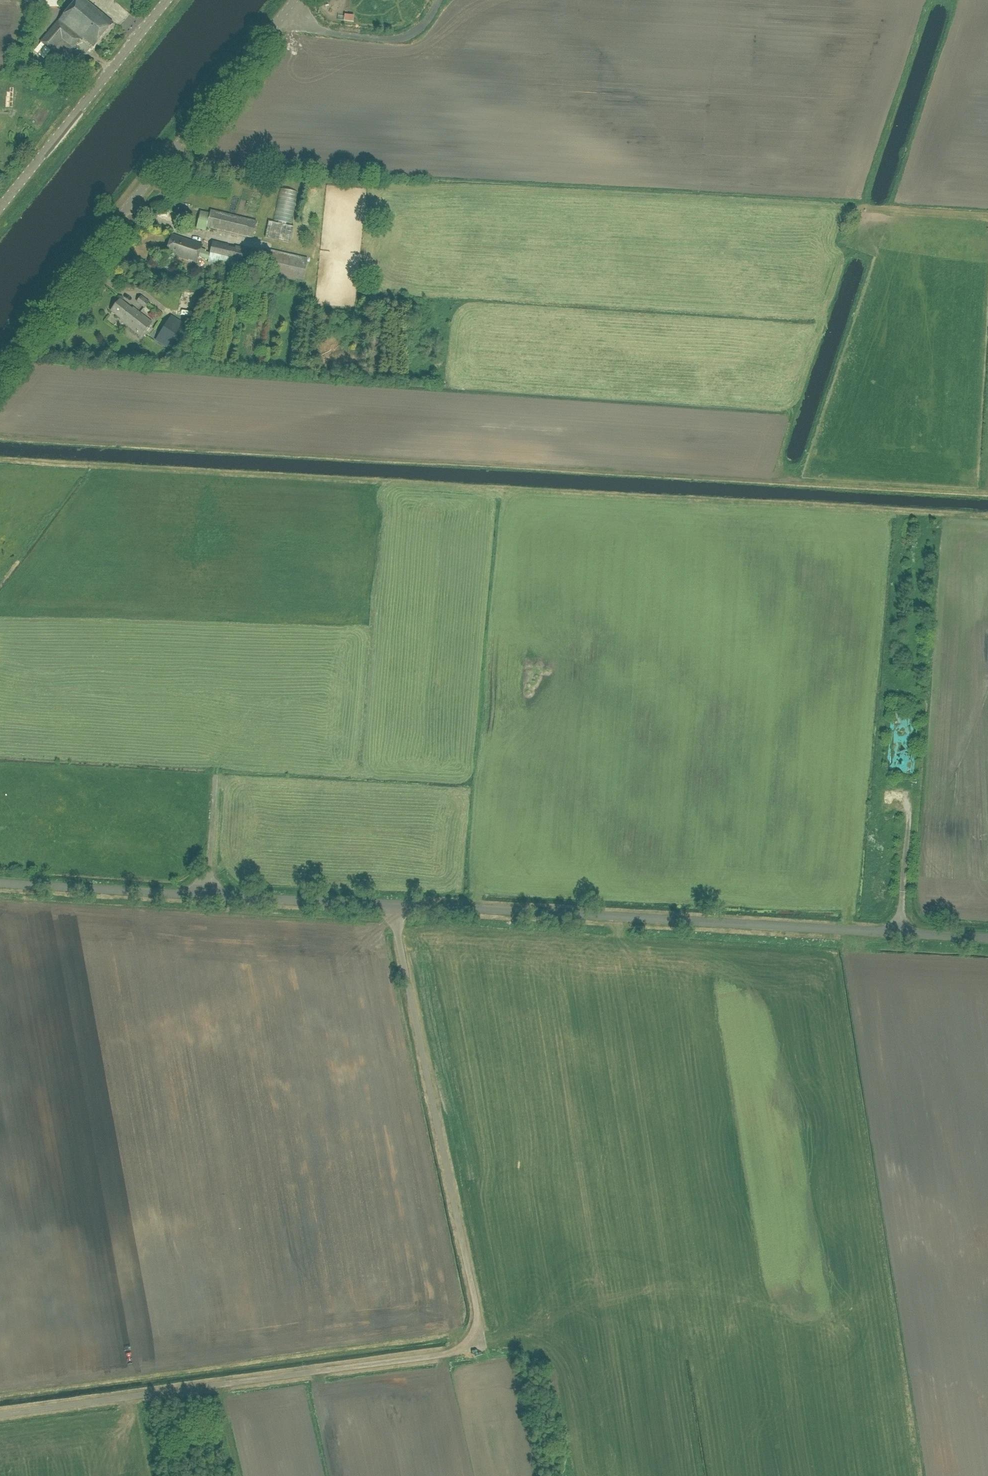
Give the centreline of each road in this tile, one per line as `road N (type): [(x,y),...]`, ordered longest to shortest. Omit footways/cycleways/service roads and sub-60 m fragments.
road 1 (unclassified): [(0,1414),(452,1353),(474,1339),(478,1321),(395,905)]
road 2 (tertiary): [(987,939),(395,905)]
road 3 (tertiary): [(0,366),(295,0)]
road 4 (tertiary): [(395,905),(0,883)]
road 5 (tertiary): [(167,0),(0,208)]
road 6 (track): [(439,0),(416,32),(401,39),(326,33),(284,14)]
road 7 (track): [(910,806),(898,934)]
road 8 (track): [(215,775),(206,895)]

